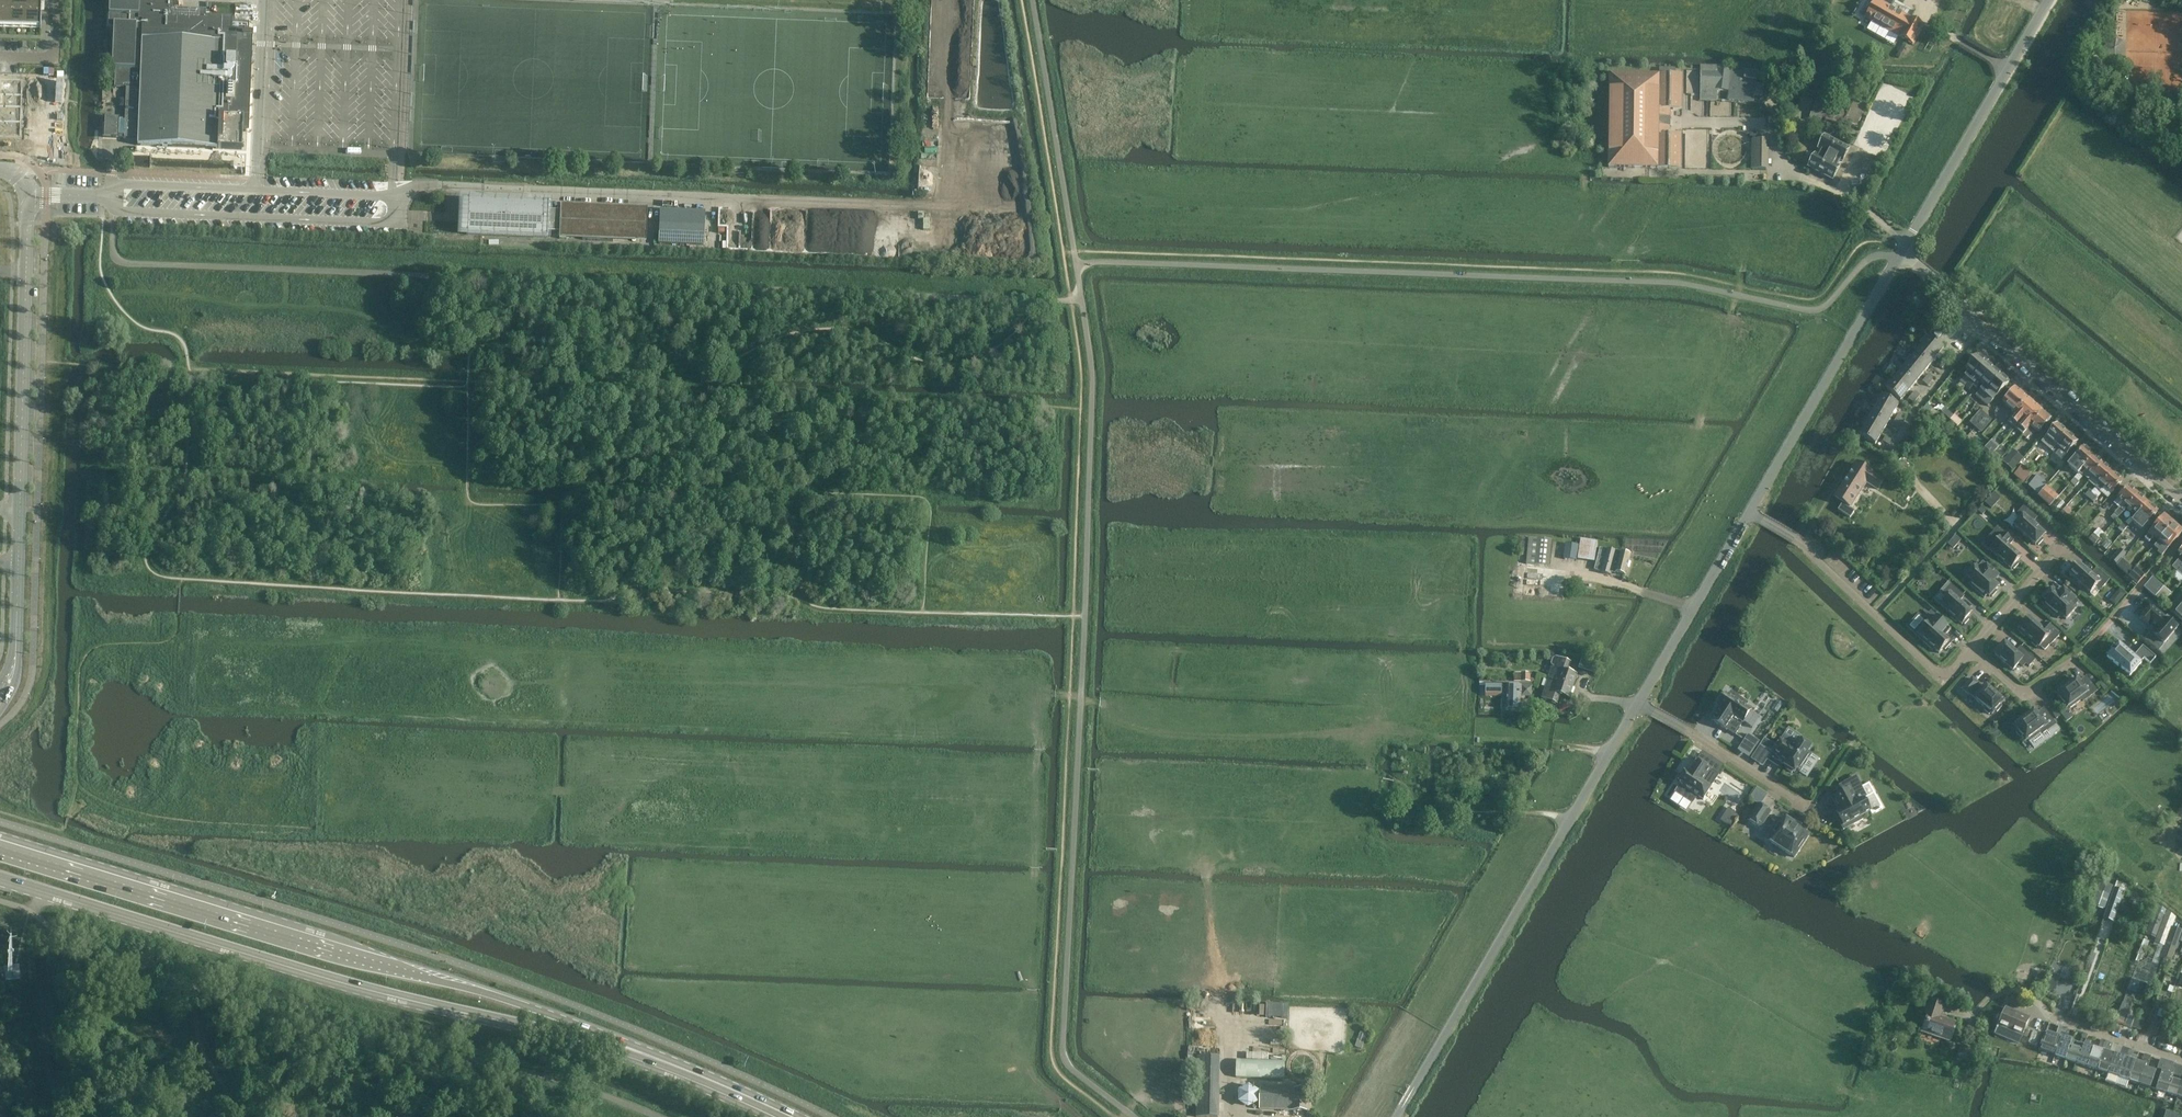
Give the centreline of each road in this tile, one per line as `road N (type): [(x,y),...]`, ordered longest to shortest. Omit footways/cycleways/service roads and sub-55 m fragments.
road 1 (secondary): [(661,1063),(542,1011),(0,846)]
road 2 (secondary): [(0,878),(350,984),(661,1063)]
road 3 (unclassified): [(15,665),(29,199),(23,181),(0,170)]
road 4 (unclassified): [(1409,1100),(1638,704)]
road 5 (unclassified): [(2181,500),(1900,252)]
road 6 (unclassified): [(1750,513),(1900,252)]
road 7 (unclassified): [(1900,252),(2048,0)]
road 8 (residential): [(1799,542),(1943,674),(1973,647)]
road 9 (unclassified): [(1638,704),(1750,513)]
road 10 (residential): [(1650,710),(1807,808)]
road 11 (track): [(1426,739),(1608,753)]
road 12 (residential): [(1973,647),(2066,544)]
road 13 (secondary): [(781,1116),(661,1063)]
road 14 (residential): [(1973,647),(2025,696),(2072,662)]

